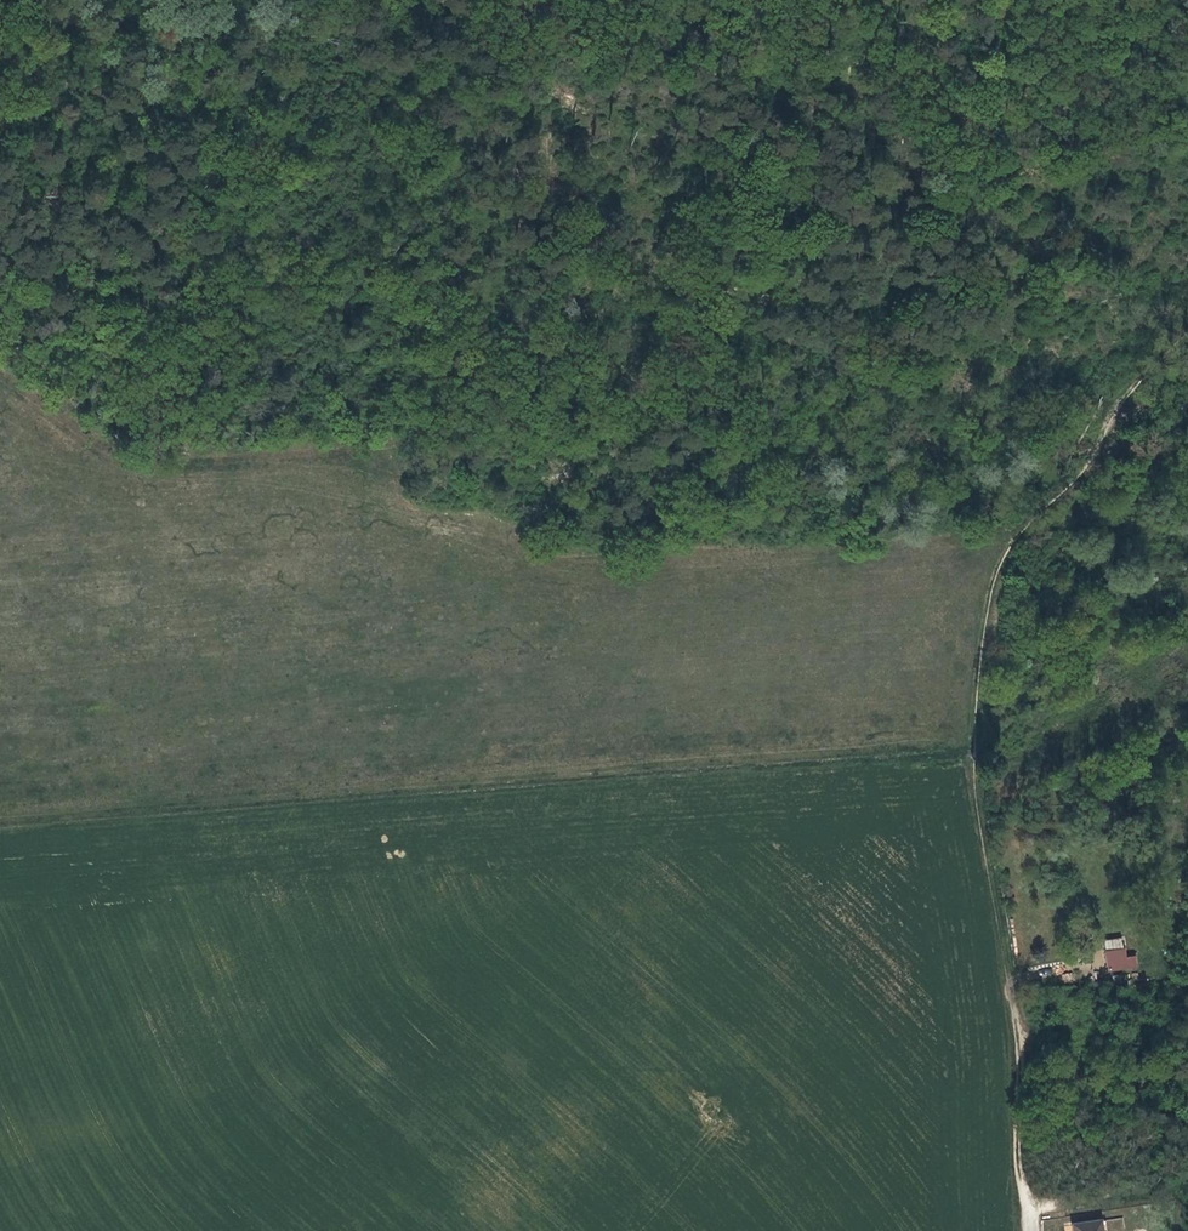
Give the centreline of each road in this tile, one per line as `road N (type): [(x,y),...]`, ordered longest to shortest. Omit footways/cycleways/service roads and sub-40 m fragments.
road 1 (track): [(1187,333),(1131,390),(1082,473),(1015,539),(987,615),(974,787),(1016,1023),(1026,1214)]

